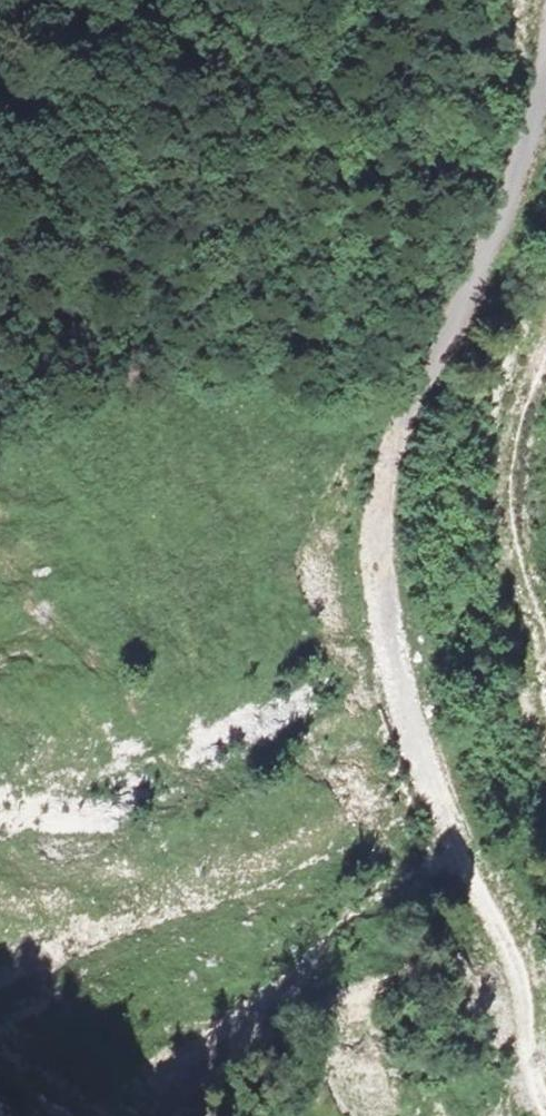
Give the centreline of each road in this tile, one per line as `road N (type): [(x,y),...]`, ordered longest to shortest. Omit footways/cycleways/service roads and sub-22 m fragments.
road 1 (unclassified): [(545,1099),(531,1066),(523,979),(434,817),(395,682),(376,551),(400,418),(503,214),(545,66)]
road 2 (track): [(545,338),(522,395),(511,541),(545,646)]

